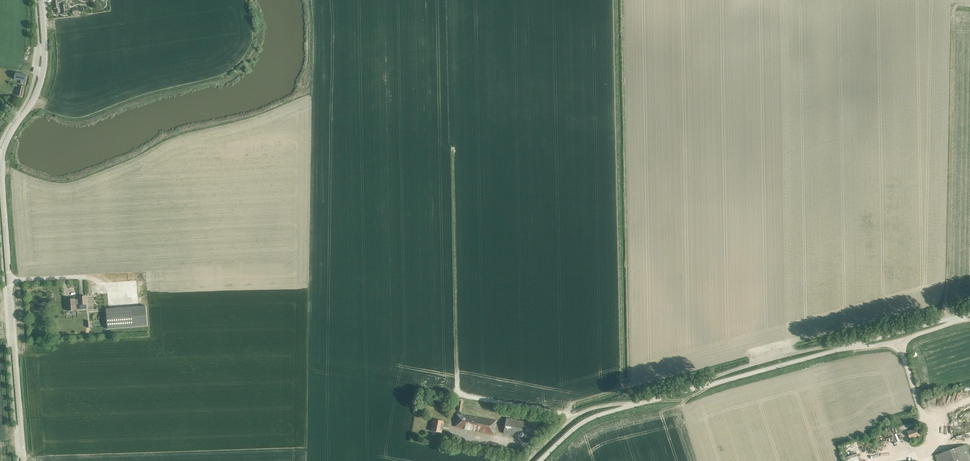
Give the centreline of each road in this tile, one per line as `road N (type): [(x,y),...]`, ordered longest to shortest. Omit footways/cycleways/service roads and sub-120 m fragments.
road 1 (unclassified): [(24,460),(1,165),(42,76),(41,0)]
road 2 (unclassified): [(539,460),(597,416),(969,314)]
road 3 (track): [(701,387),(756,363),(847,347)]

